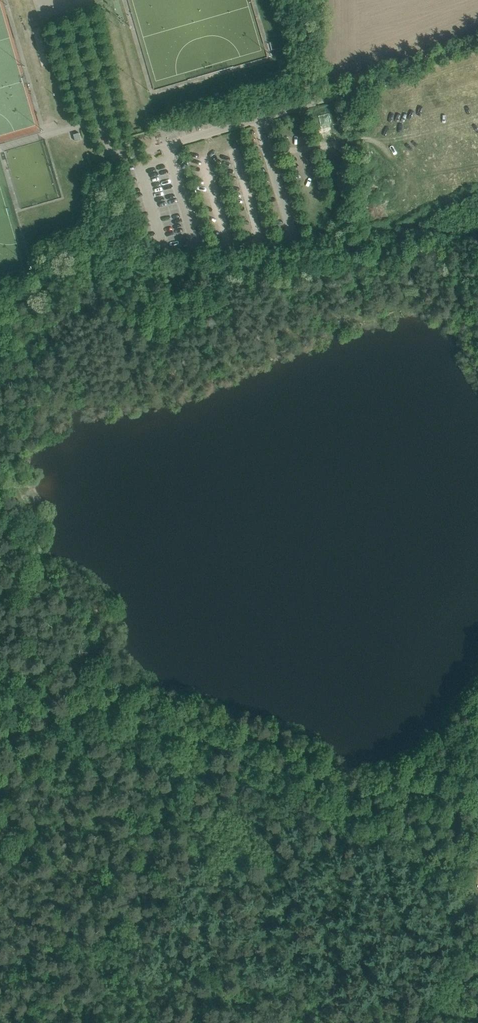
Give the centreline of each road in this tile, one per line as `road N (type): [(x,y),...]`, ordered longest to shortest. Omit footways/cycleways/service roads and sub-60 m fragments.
road 1 (unclassified): [(166,145),(317,101),(477,40)]

